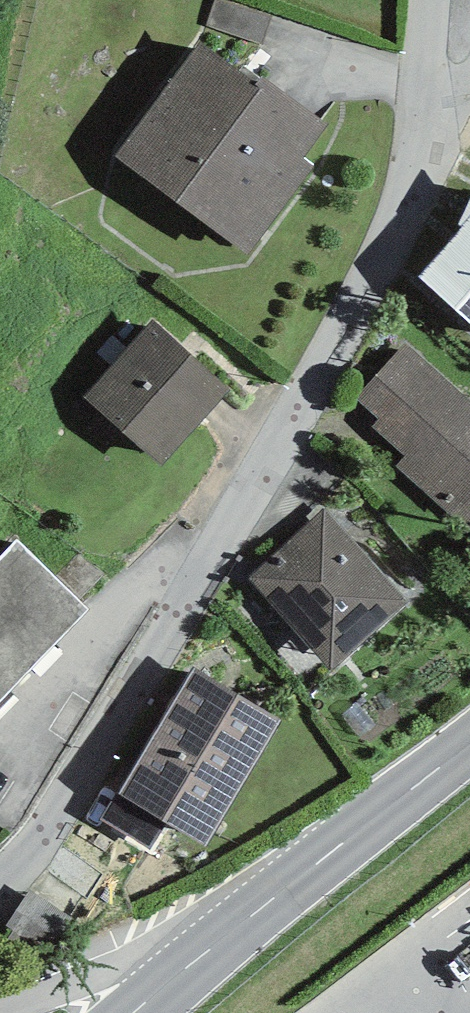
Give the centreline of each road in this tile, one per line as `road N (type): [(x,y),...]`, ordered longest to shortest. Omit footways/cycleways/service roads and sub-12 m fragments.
road 1 (residential): [(421,0),(403,193),(38,838),(0,882)]
road 2 (secondary): [(136,1012),(469,733)]

